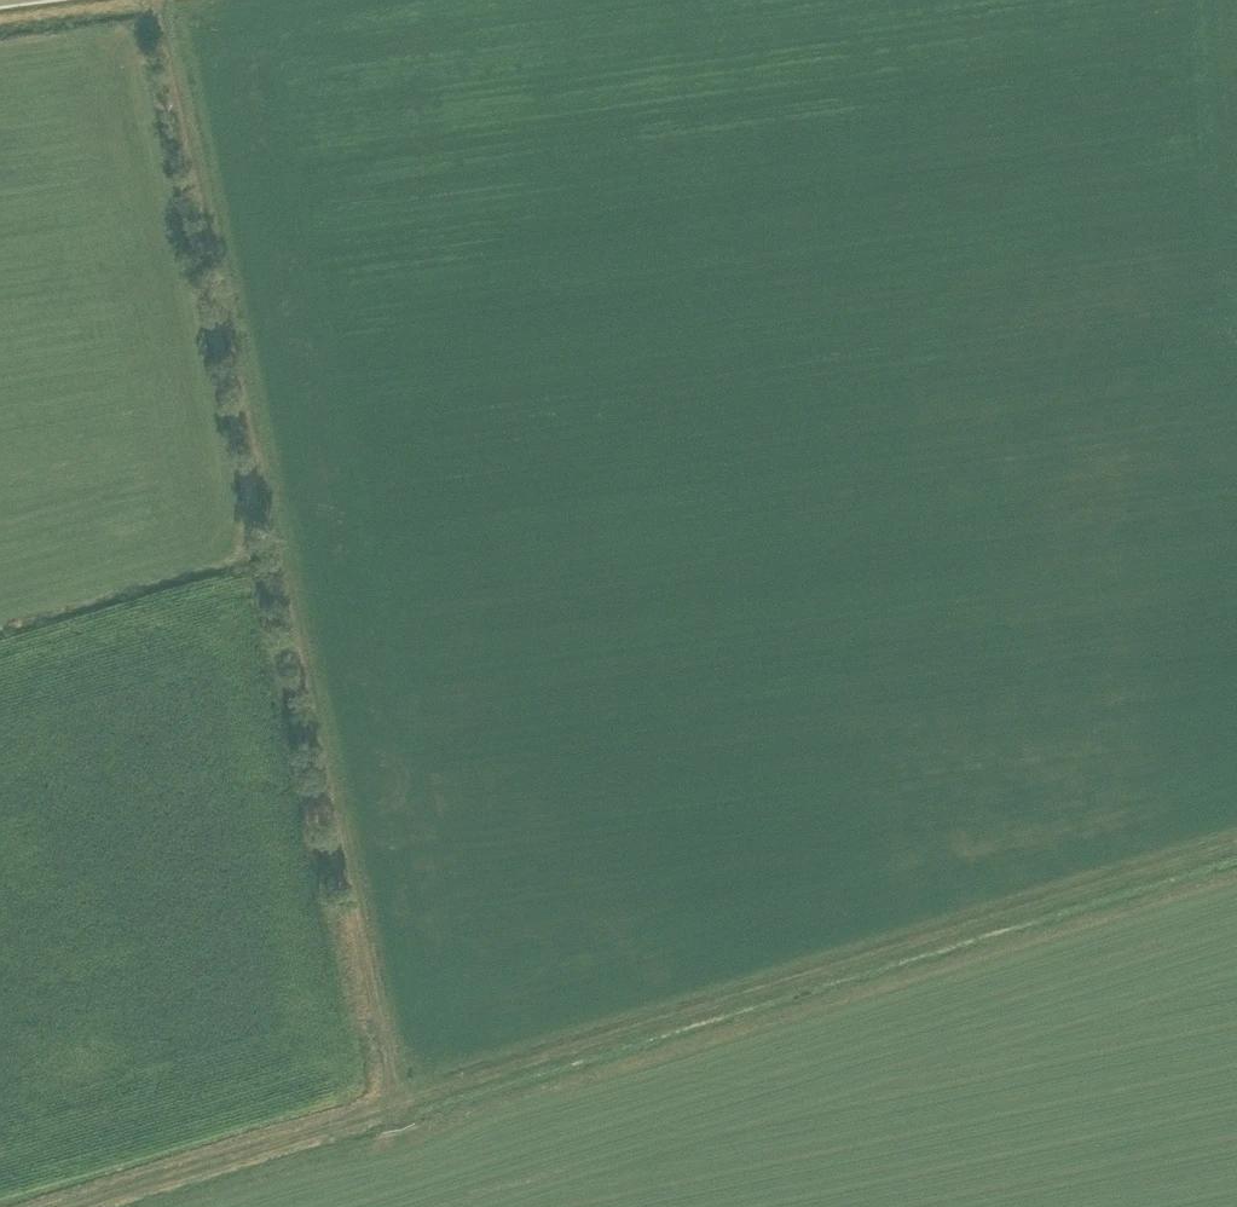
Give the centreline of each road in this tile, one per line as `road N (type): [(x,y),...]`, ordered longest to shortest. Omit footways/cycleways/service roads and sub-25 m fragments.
road 1 (track): [(147,0),(390,1108)]
road 2 (track): [(1236,846),(390,1108)]
road 3 (track): [(390,1108),(70,1206)]

